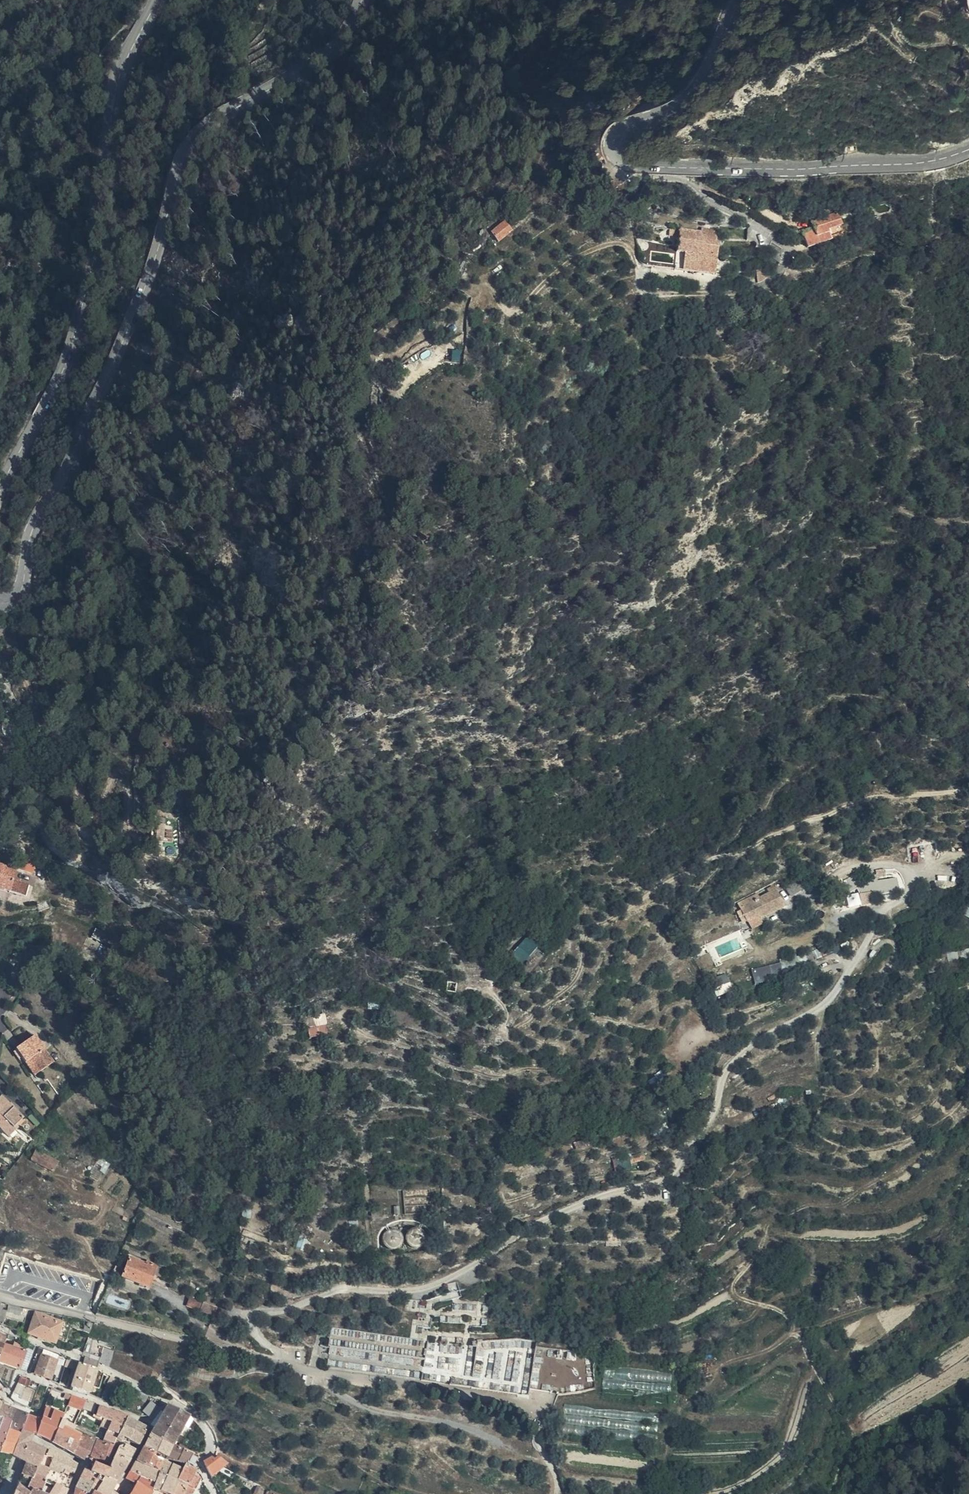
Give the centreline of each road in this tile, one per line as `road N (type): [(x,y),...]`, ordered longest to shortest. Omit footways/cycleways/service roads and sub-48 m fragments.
road 1 (track): [(286,1362),(251,1326),(262,1312),(346,1289),(435,1284),(581,1200),(668,1172),(706,1129),(728,1063),(817,999),(868,927)]
road 2 (tertiary): [(360,0),(325,50),(198,135),(129,324),(32,534),(23,589),(0,608)]
road 3 (tertiary): [(968,150),(925,161),(792,167),(651,164),(625,156),(619,143),(628,123),(694,94),(736,0)]
road 4 (residential): [(538,1404),(319,1373),(0,1296)]
road 5 (tertiary): [(0,493),(77,322),(119,90),(157,0)]
road 6 (track): [(784,269),(763,286),(733,292),(663,294),(646,291),(634,257),(618,244),(577,256),(520,310),(510,312),(486,285)]
road 7 (track): [(546,1461),(422,1417),(365,1409),(319,1373)]

